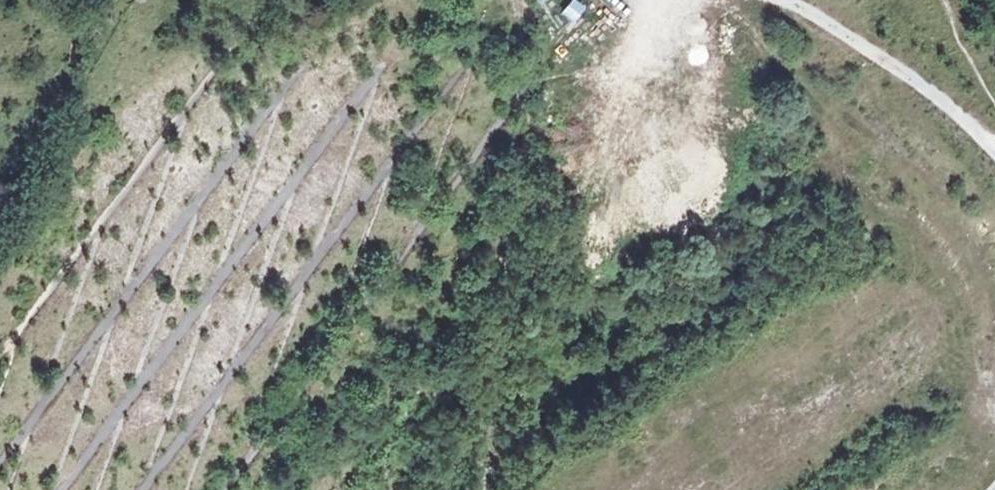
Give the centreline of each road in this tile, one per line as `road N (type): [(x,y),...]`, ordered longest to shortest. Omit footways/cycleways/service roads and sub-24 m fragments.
road 1 (track): [(994,146),(916,79),(793,0)]
road 2 (track): [(521,97),(636,32),(644,0)]

